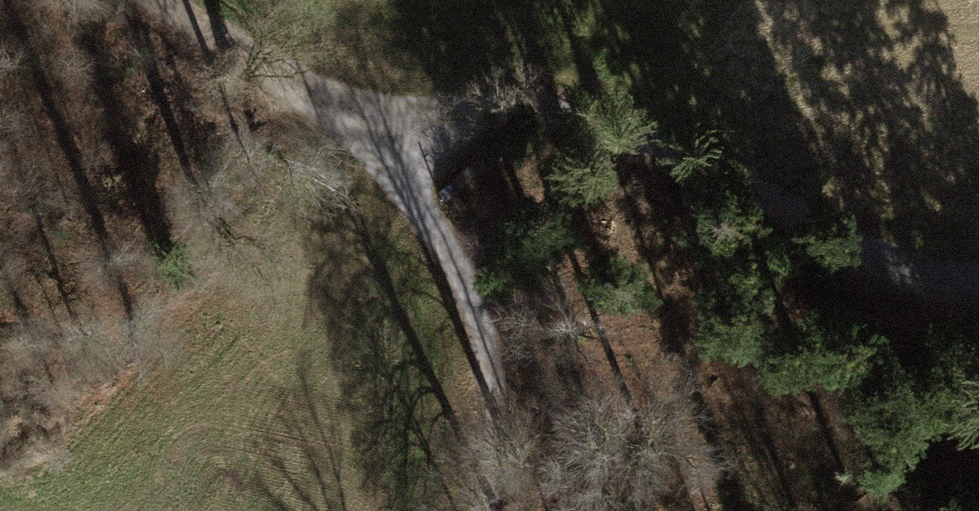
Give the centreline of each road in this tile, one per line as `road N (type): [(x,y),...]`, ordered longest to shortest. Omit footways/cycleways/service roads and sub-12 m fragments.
road 1 (track): [(352,126),(515,108),(618,117),(680,140),(879,256),(978,280)]
road 2 (track): [(486,510),(492,438),(483,334),(439,228),(352,126)]
road 3 (track): [(162,0),(352,126)]

